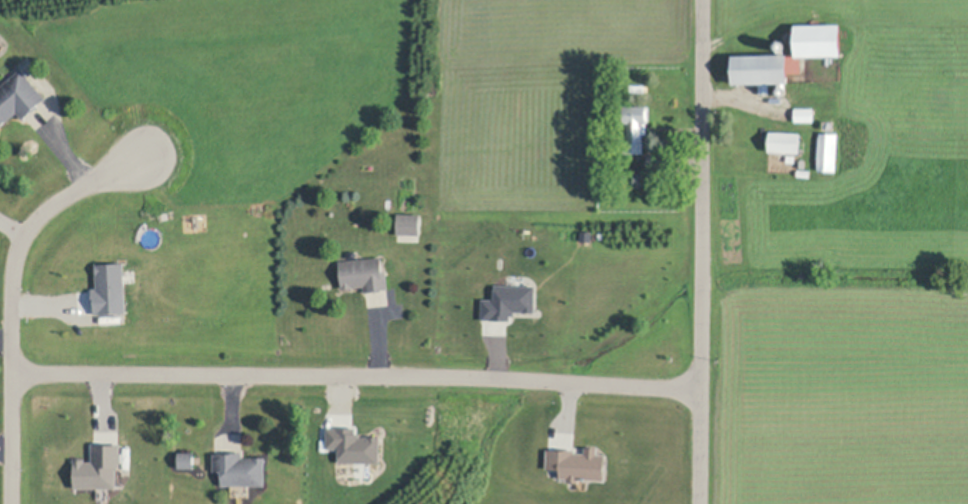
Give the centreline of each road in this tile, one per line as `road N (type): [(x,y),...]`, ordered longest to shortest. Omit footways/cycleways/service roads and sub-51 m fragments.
road 1 (residential): [(15,370),(701,388)]
road 2 (residential): [(700,503),(705,0)]
road 3 (residential): [(13,503),(13,261),(30,225),(56,201),(141,159)]

